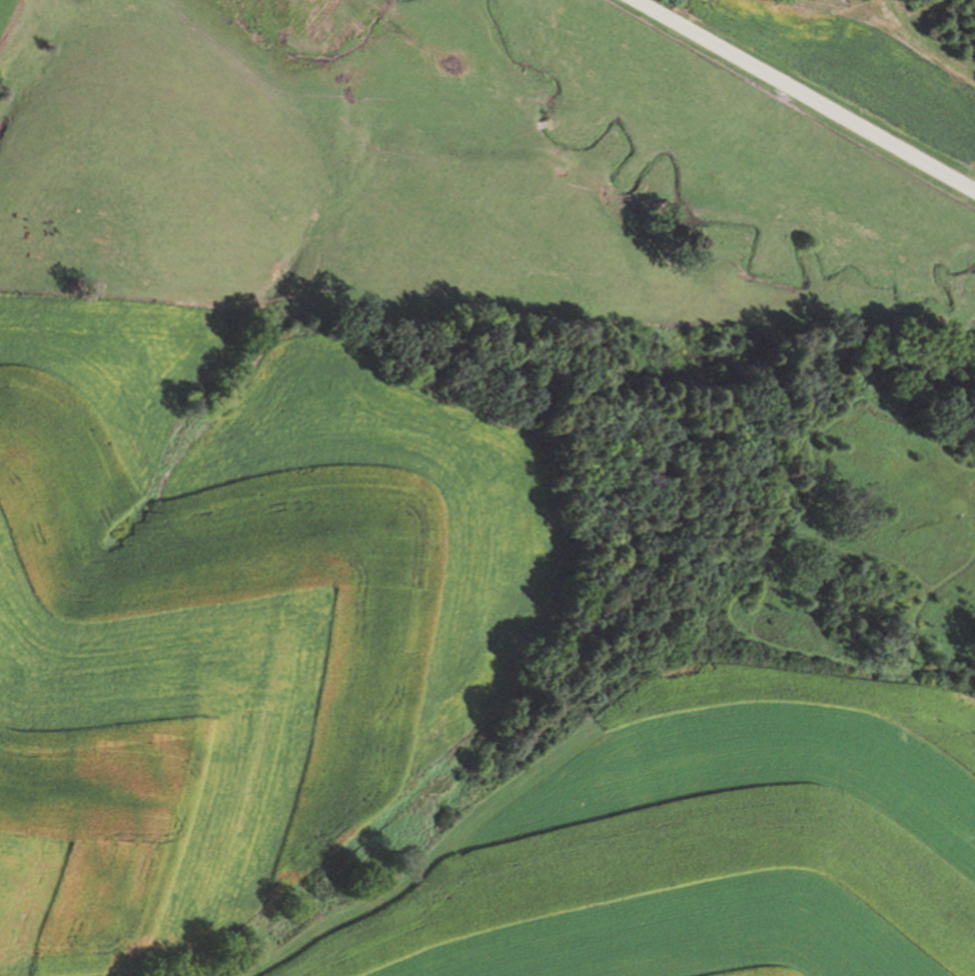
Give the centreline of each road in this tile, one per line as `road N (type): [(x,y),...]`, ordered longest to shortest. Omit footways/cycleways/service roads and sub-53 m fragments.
road 1 (residential): [(974,192),(634,0)]

